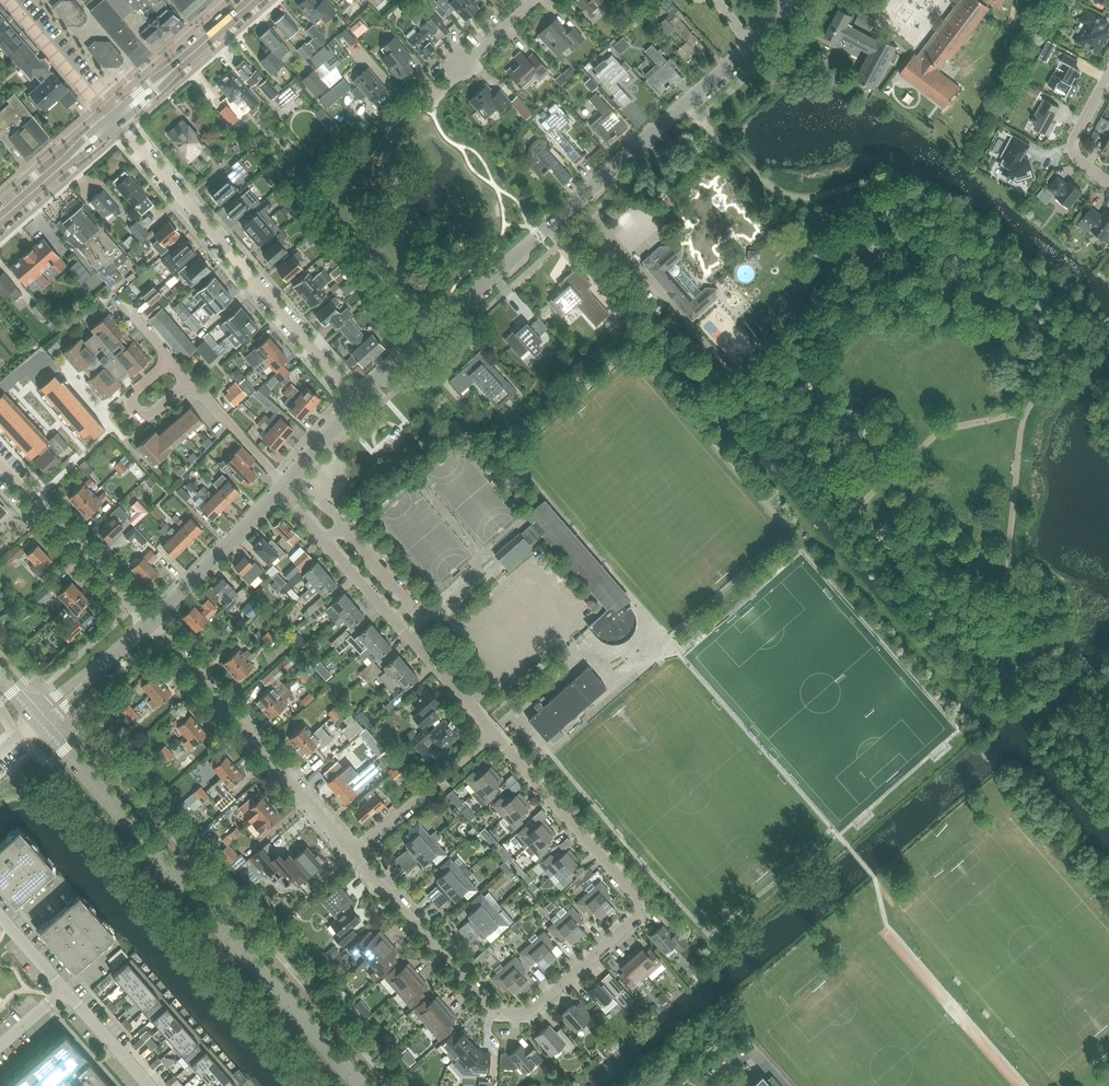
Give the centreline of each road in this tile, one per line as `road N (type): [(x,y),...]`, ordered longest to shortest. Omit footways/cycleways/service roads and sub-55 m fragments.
road 1 (residential): [(358,860),(487,1012),(526,1014),(648,917),(492,736)]
road 2 (residential): [(362,399),(753,43)]
road 3 (tertiary): [(367,1085),(47,724)]
road 4 (tertiary): [(41,730),(356,1085)]
road 5 (residential): [(362,399),(115,117)]
road 6 (residential): [(492,736),(282,487)]
road 7 (residential): [(358,860),(150,621)]
road 8 (residential): [(150,621),(0,454)]
road 9 (residential): [(150,621),(282,487)]
road 10 (residential): [(358,860),(492,736)]
road 11 (tertiary): [(115,117),(250,0)]
road 12 (residential): [(115,117),(9,0)]
road 13 (residential): [(430,112),(449,83),(534,0)]
road 14 (tertiary): [(0,216),(115,117)]
road 15 (residential): [(282,487),(188,379)]
road 16 (residential): [(188,379),(143,417),(127,407),(131,393),(165,362)]
road 17 (residential): [(1108,76),(1073,147),(1108,184)]
road 18 (residential): [(65,992),(148,1085)]

